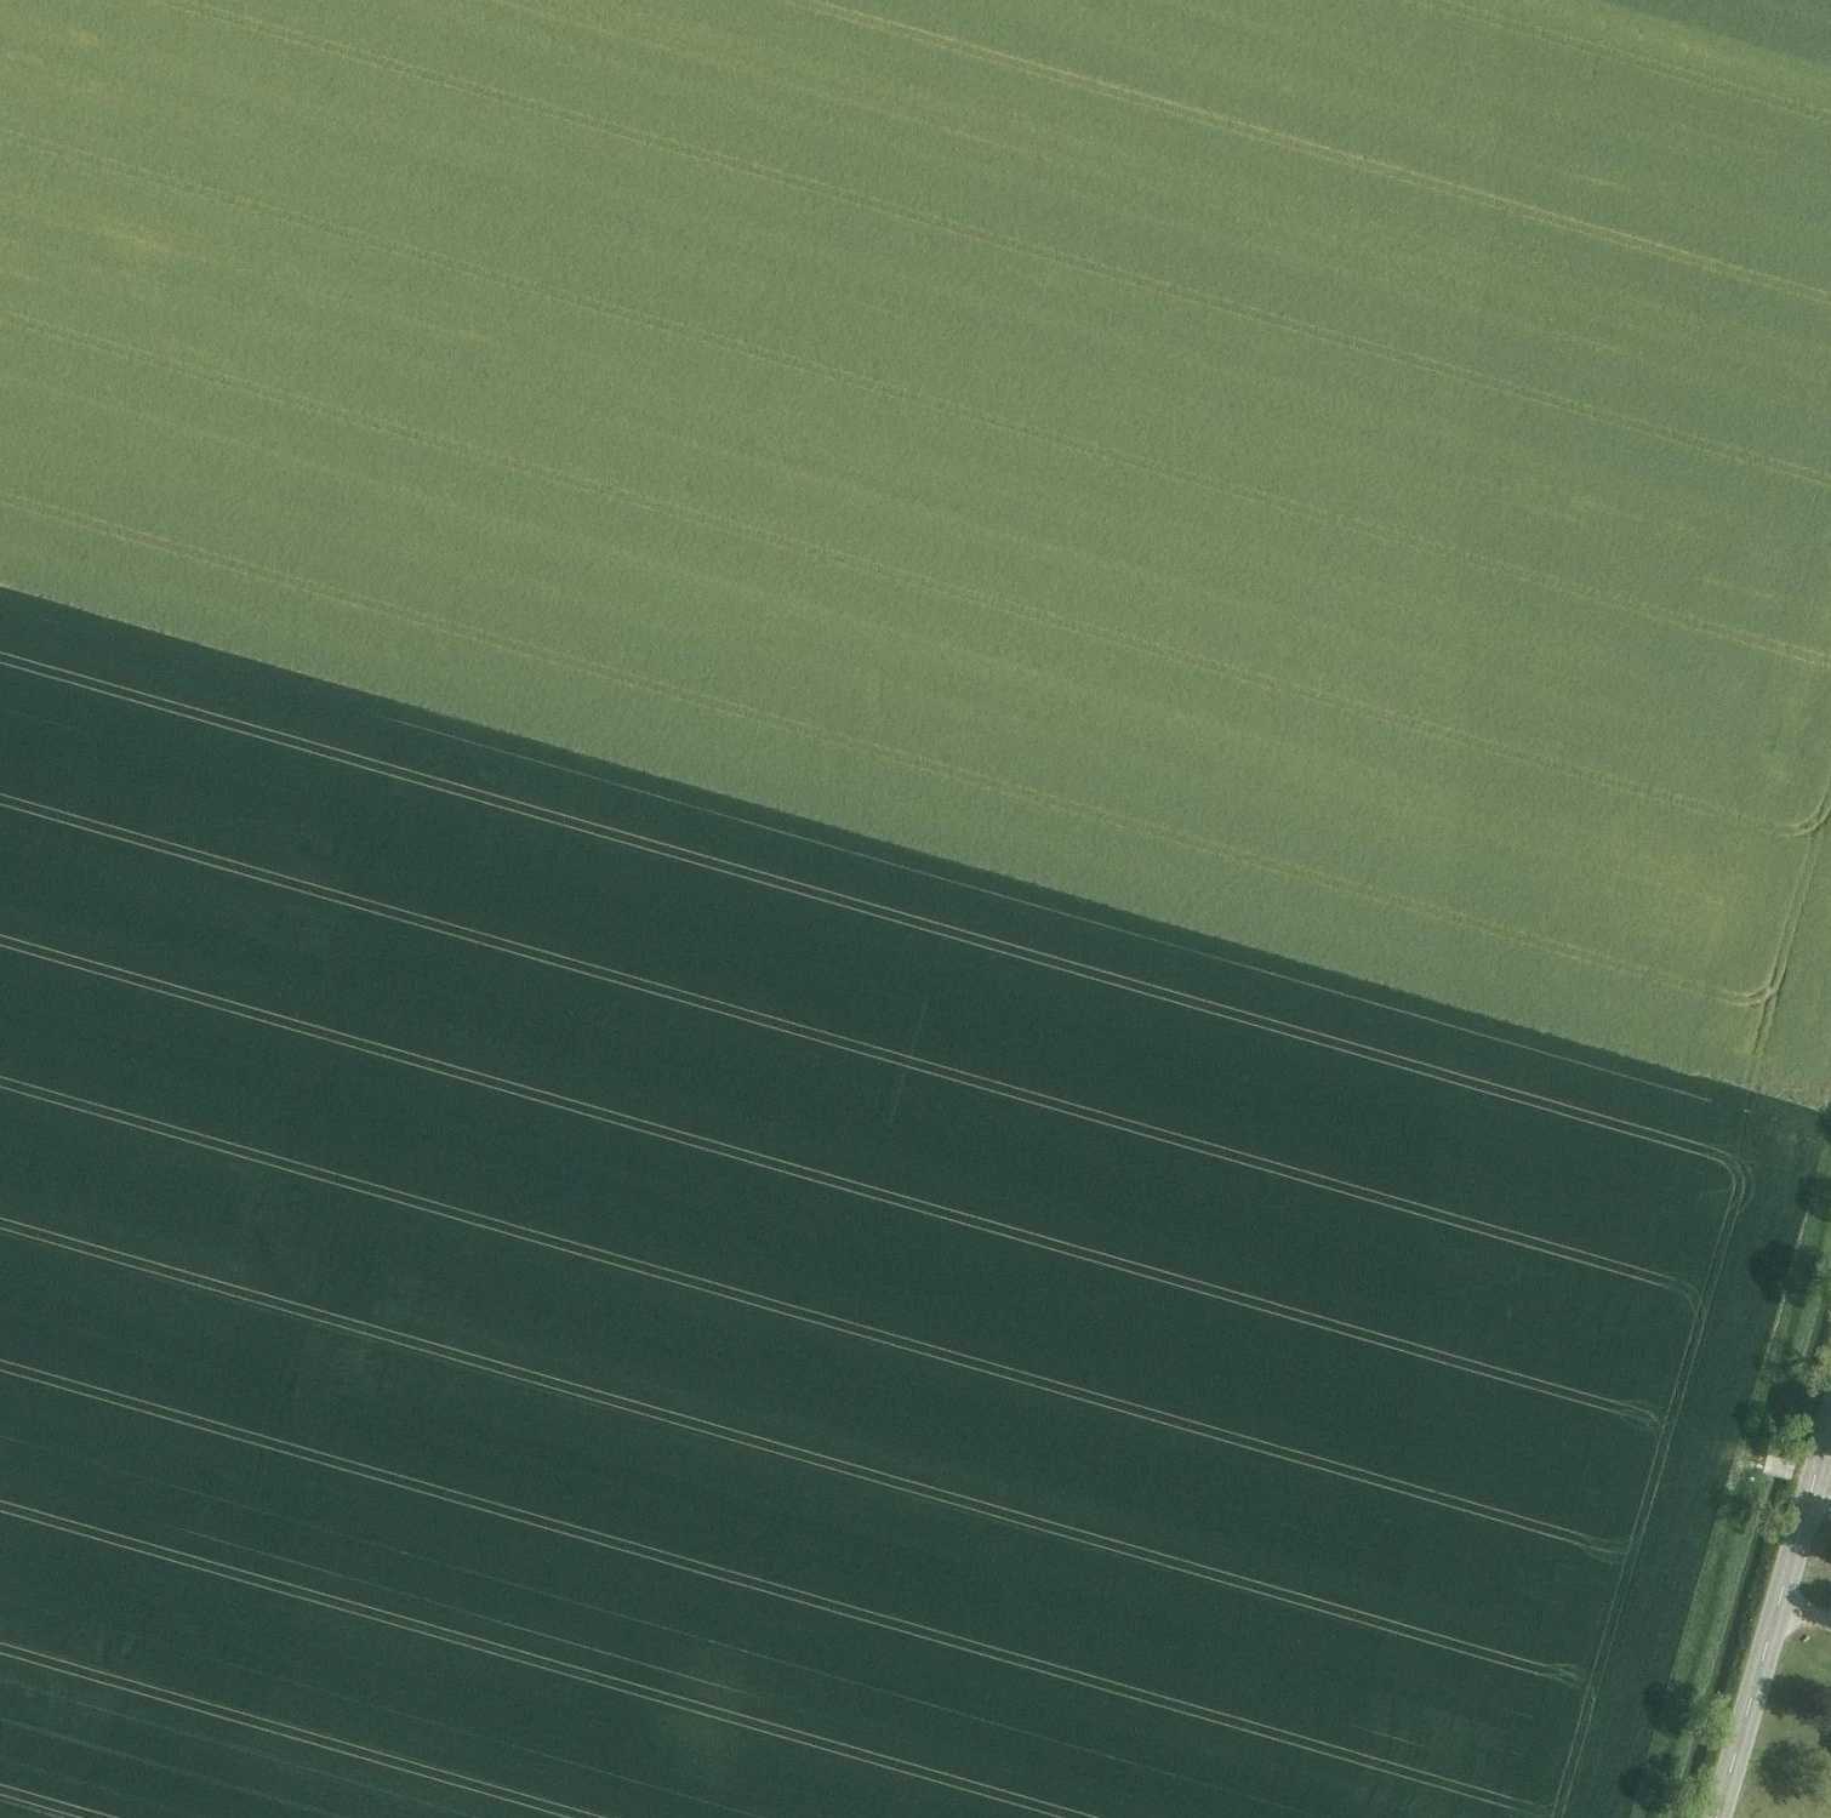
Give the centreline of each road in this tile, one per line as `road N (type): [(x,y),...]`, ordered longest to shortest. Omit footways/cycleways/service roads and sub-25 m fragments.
road 1 (tertiary): [(1721,1817),(1830,1437)]
road 2 (track): [(1487,0),(1830,99)]

